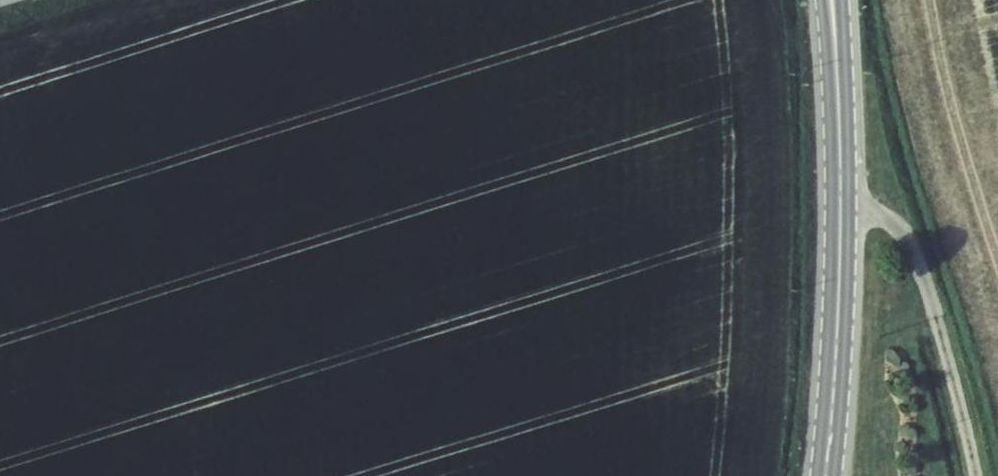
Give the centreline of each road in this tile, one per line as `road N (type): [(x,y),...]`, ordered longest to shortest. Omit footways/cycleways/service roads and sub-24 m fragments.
road 1 (tertiary): [(835,34),(841,242),(826,475)]
road 2 (track): [(977,475),(916,248),(894,224),(841,199)]

